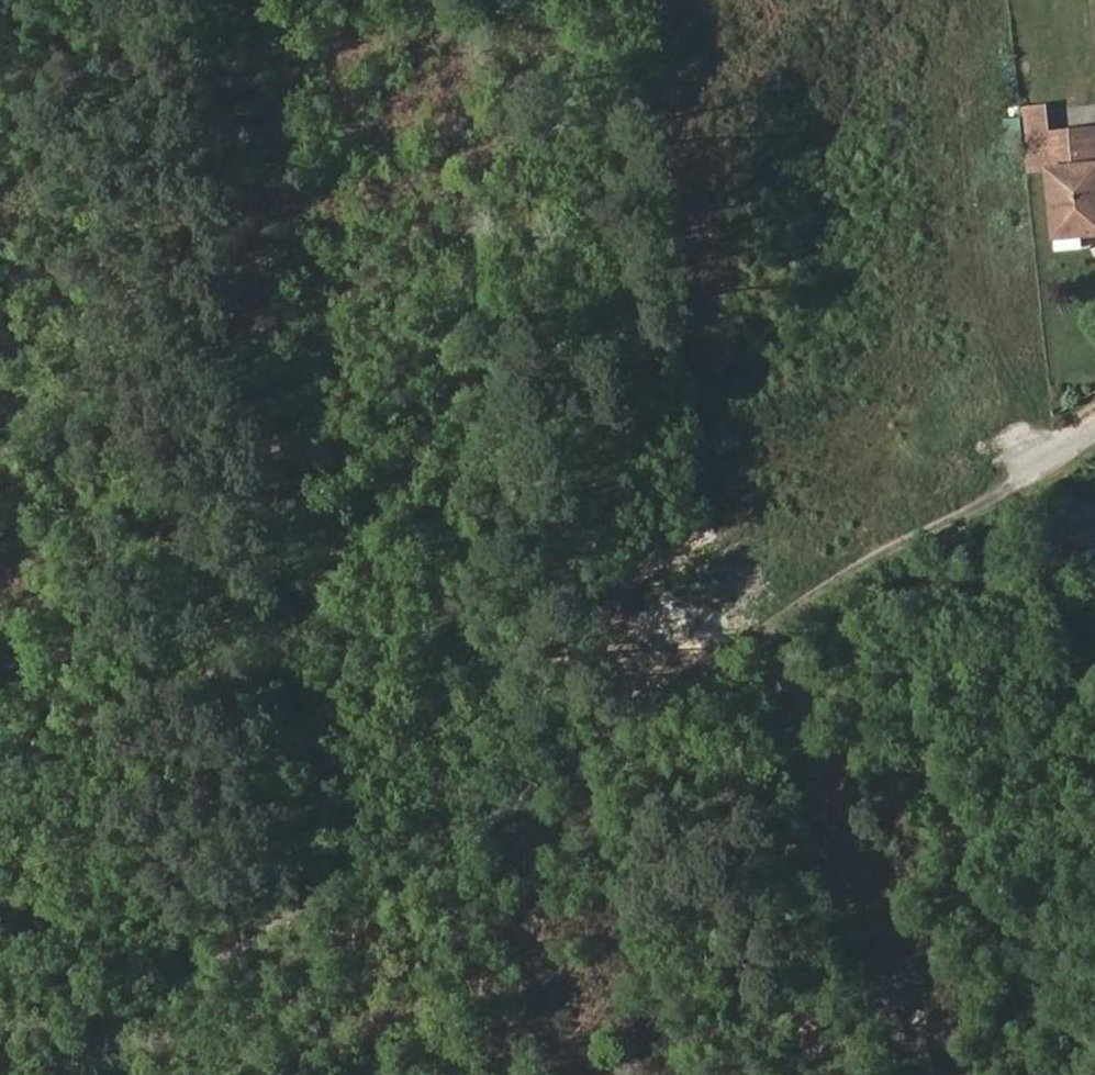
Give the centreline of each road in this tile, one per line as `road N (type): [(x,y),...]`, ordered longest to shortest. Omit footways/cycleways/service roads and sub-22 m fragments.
road 1 (track): [(175,1074),(640,773),(1040,466)]

